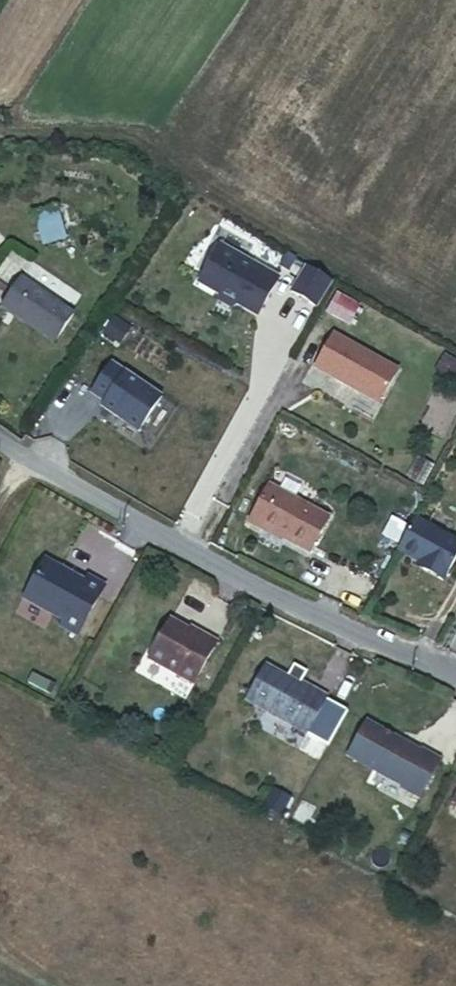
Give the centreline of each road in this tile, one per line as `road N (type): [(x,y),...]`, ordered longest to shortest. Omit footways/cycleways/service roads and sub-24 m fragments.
road 1 (residential): [(0,441),(122,519),(455,679)]

